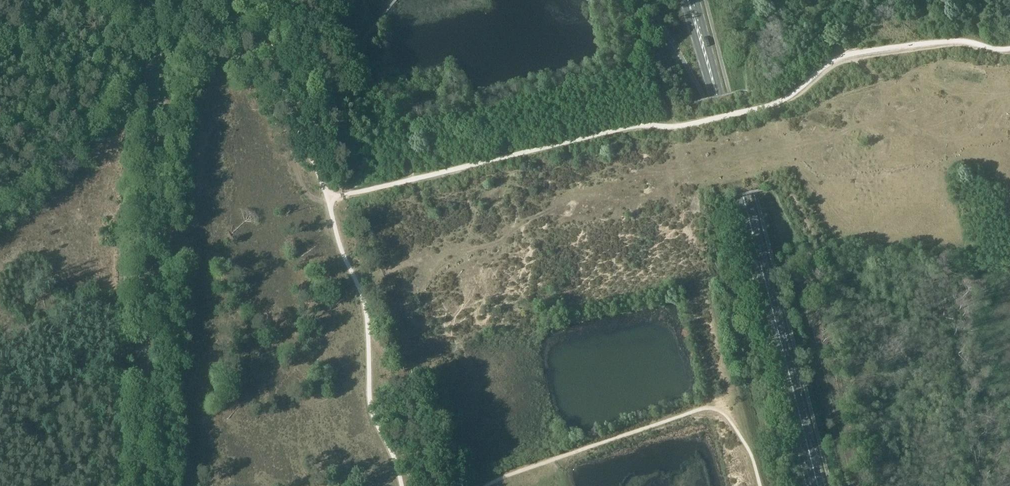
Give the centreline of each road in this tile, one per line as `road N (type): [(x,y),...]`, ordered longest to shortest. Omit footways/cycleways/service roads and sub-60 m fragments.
road 1 (primary): [(818,485),(690,0)]
road 2 (unclassified): [(141,485),(154,0)]

